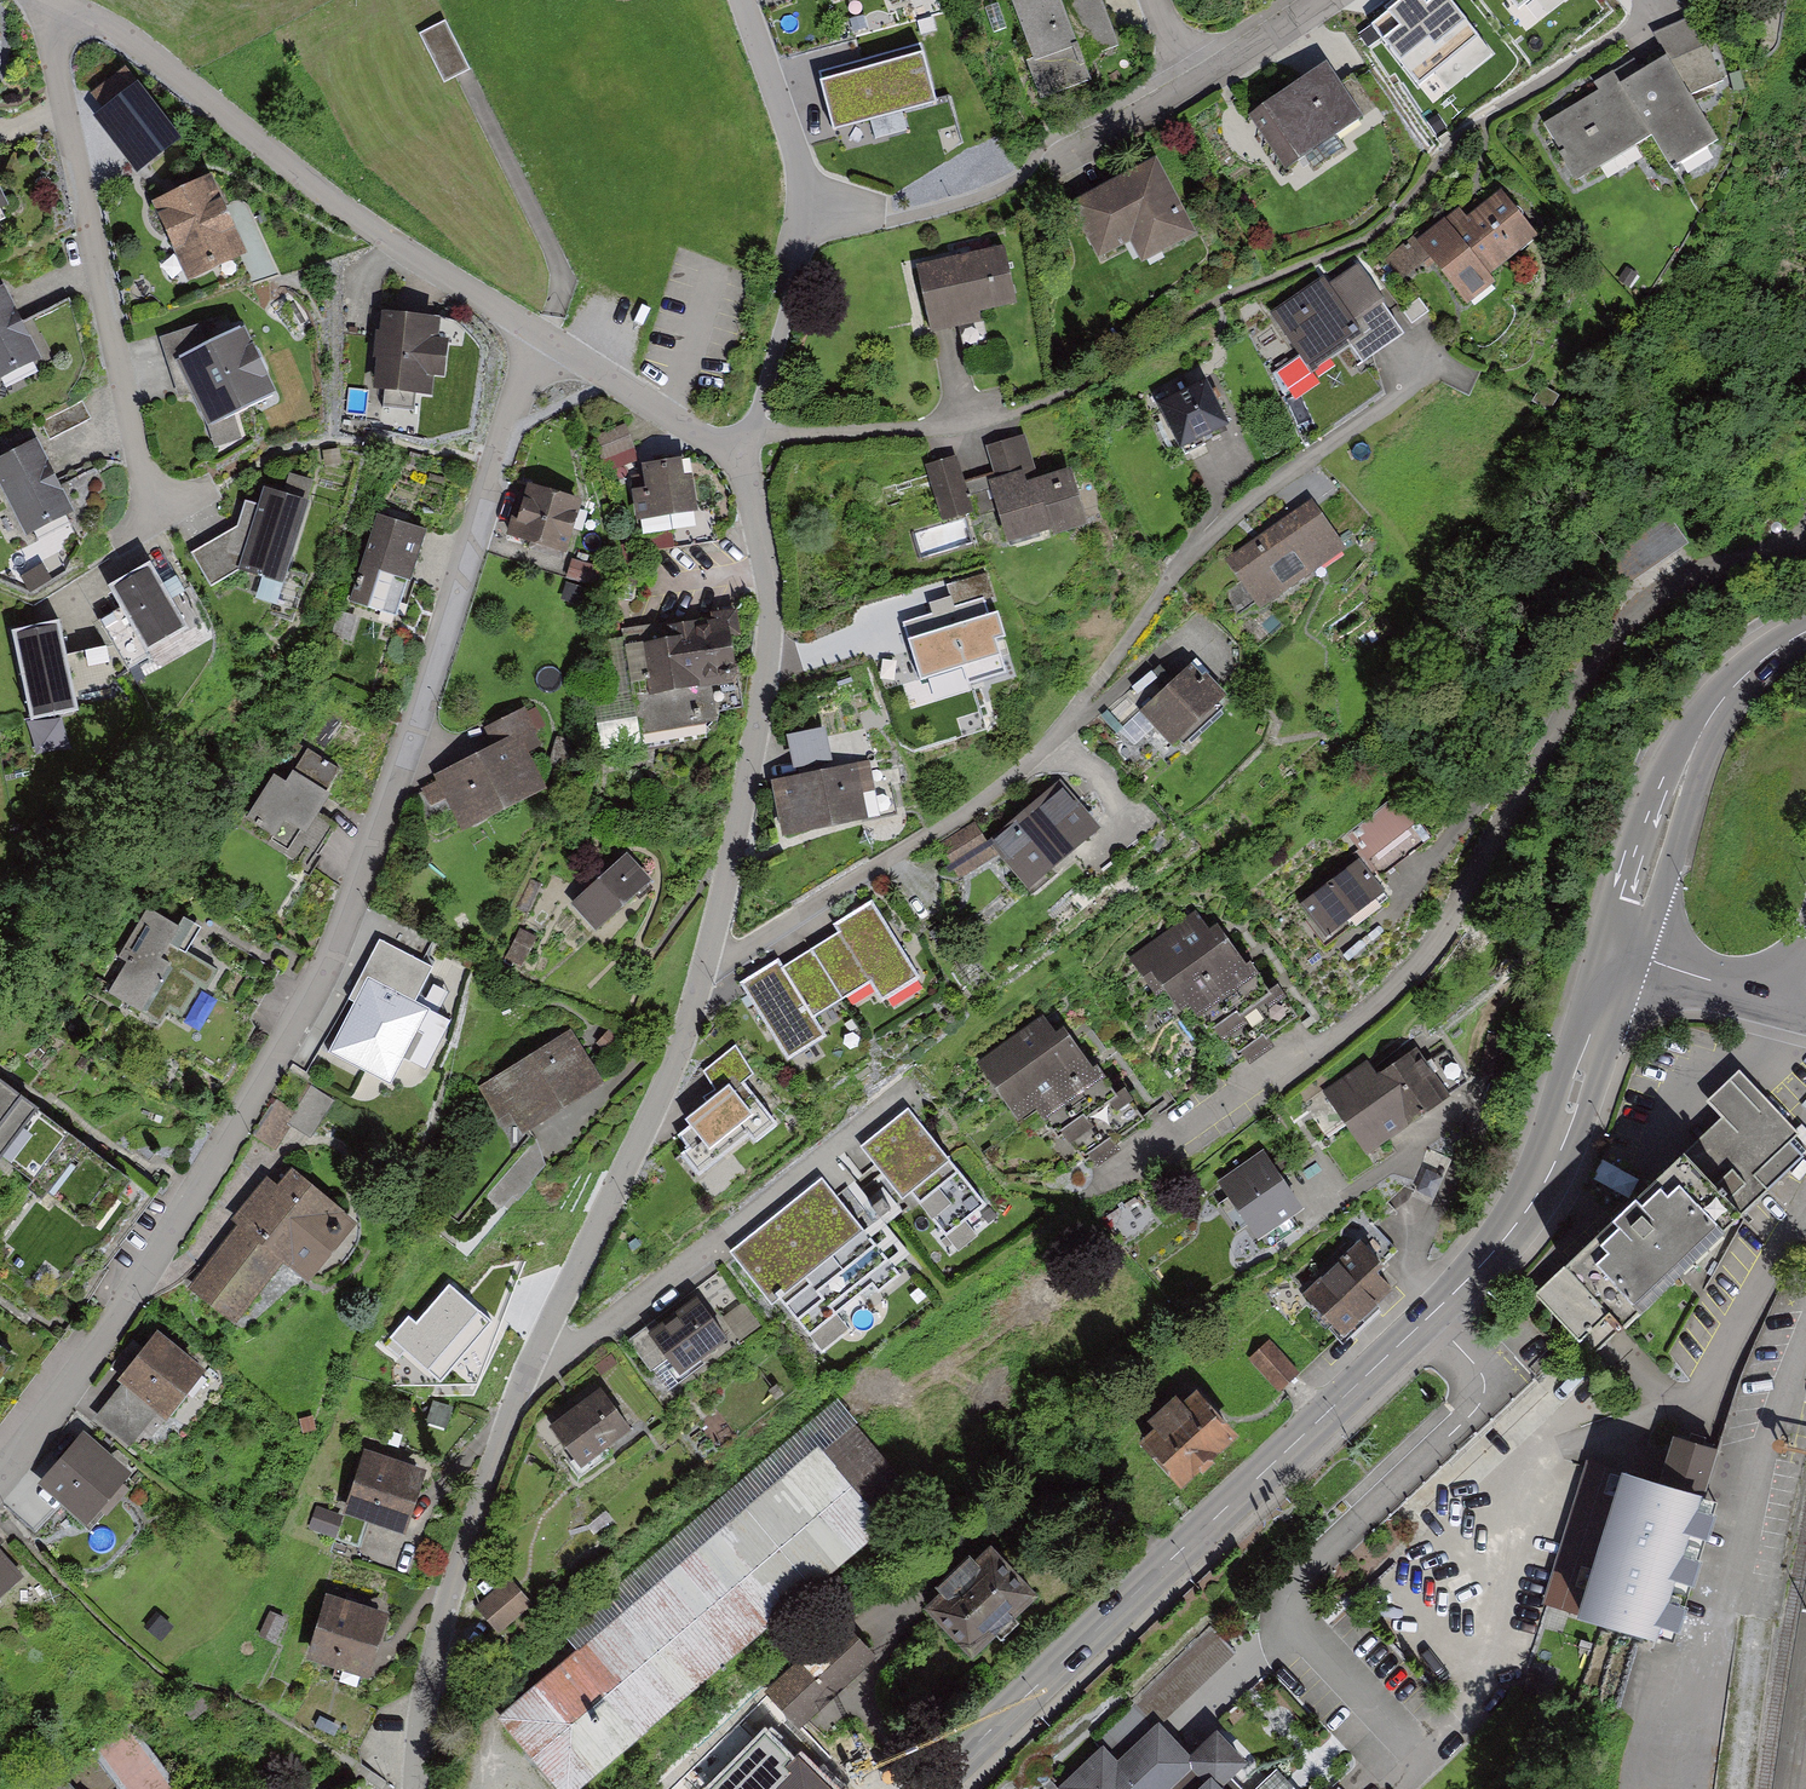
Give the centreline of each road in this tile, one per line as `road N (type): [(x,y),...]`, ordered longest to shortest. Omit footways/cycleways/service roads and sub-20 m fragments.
road 1 (residential): [(0,1478),(129,1300),(326,966),(415,730),(538,335)]
road 2 (secondary): [(931,1788),(1515,1226),(1557,1151),(1618,952)]
road 3 (residential): [(1805,539),(1709,569),(1629,621),(1417,964),(1337,1035),(1127,1168)]
road 4 (residential): [(708,956),(739,953),(1003,786),(1038,756),(1197,548),(1433,363)]
road 5 (residential): [(708,956),(679,1057),(517,1391),(424,1695),(416,1788)]
road 6 (residential): [(538,335),(358,217),(130,40),(62,1)]
road 7 (residential): [(152,520),(48,29),(62,1)]
road 8 (residential): [(741,450),(772,626),(708,956)]
road 9 (residential): [(741,0),(795,148),(804,214),(798,265),(741,450)]
road 10 (secondary): [(1805,632),(1734,686),(1701,733),(1618,952)]
road 11 (residential): [(741,450),(721,446),(538,335)]
road 12 (tertiary): [(1805,959),(1790,983),(1766,989),(1618,952)]
road 13 (residential): [(1317,0),(1187,83)]
road 14 (residential): [(1187,83),(1065,156)]

